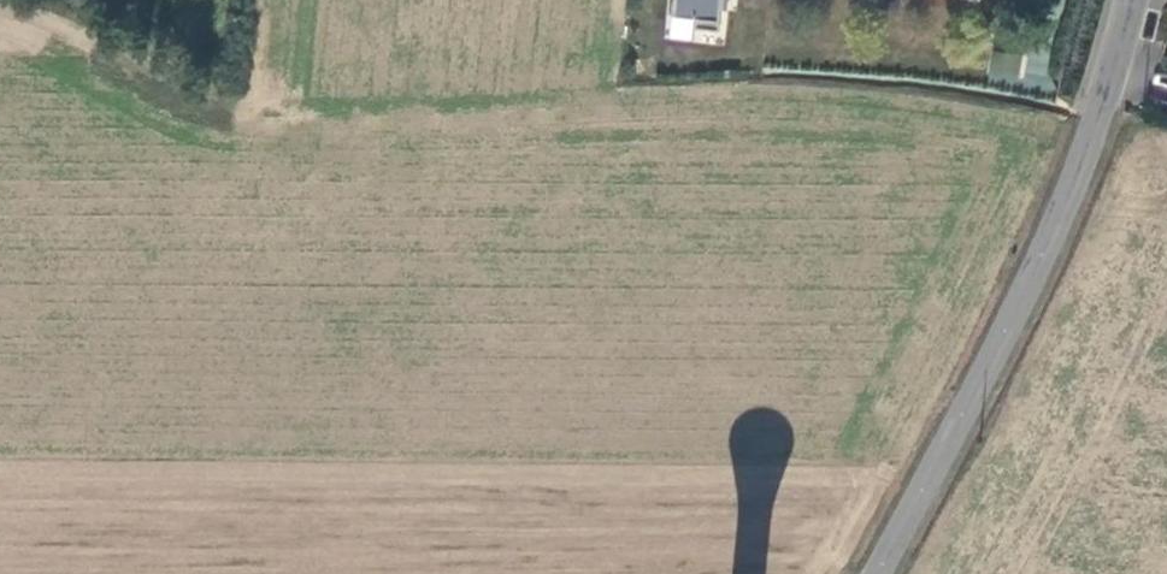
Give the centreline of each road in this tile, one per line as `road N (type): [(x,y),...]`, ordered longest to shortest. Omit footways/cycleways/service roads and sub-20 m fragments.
road 1 (tertiary): [(879,573),(1032,279),(1102,105),(1130,0)]

